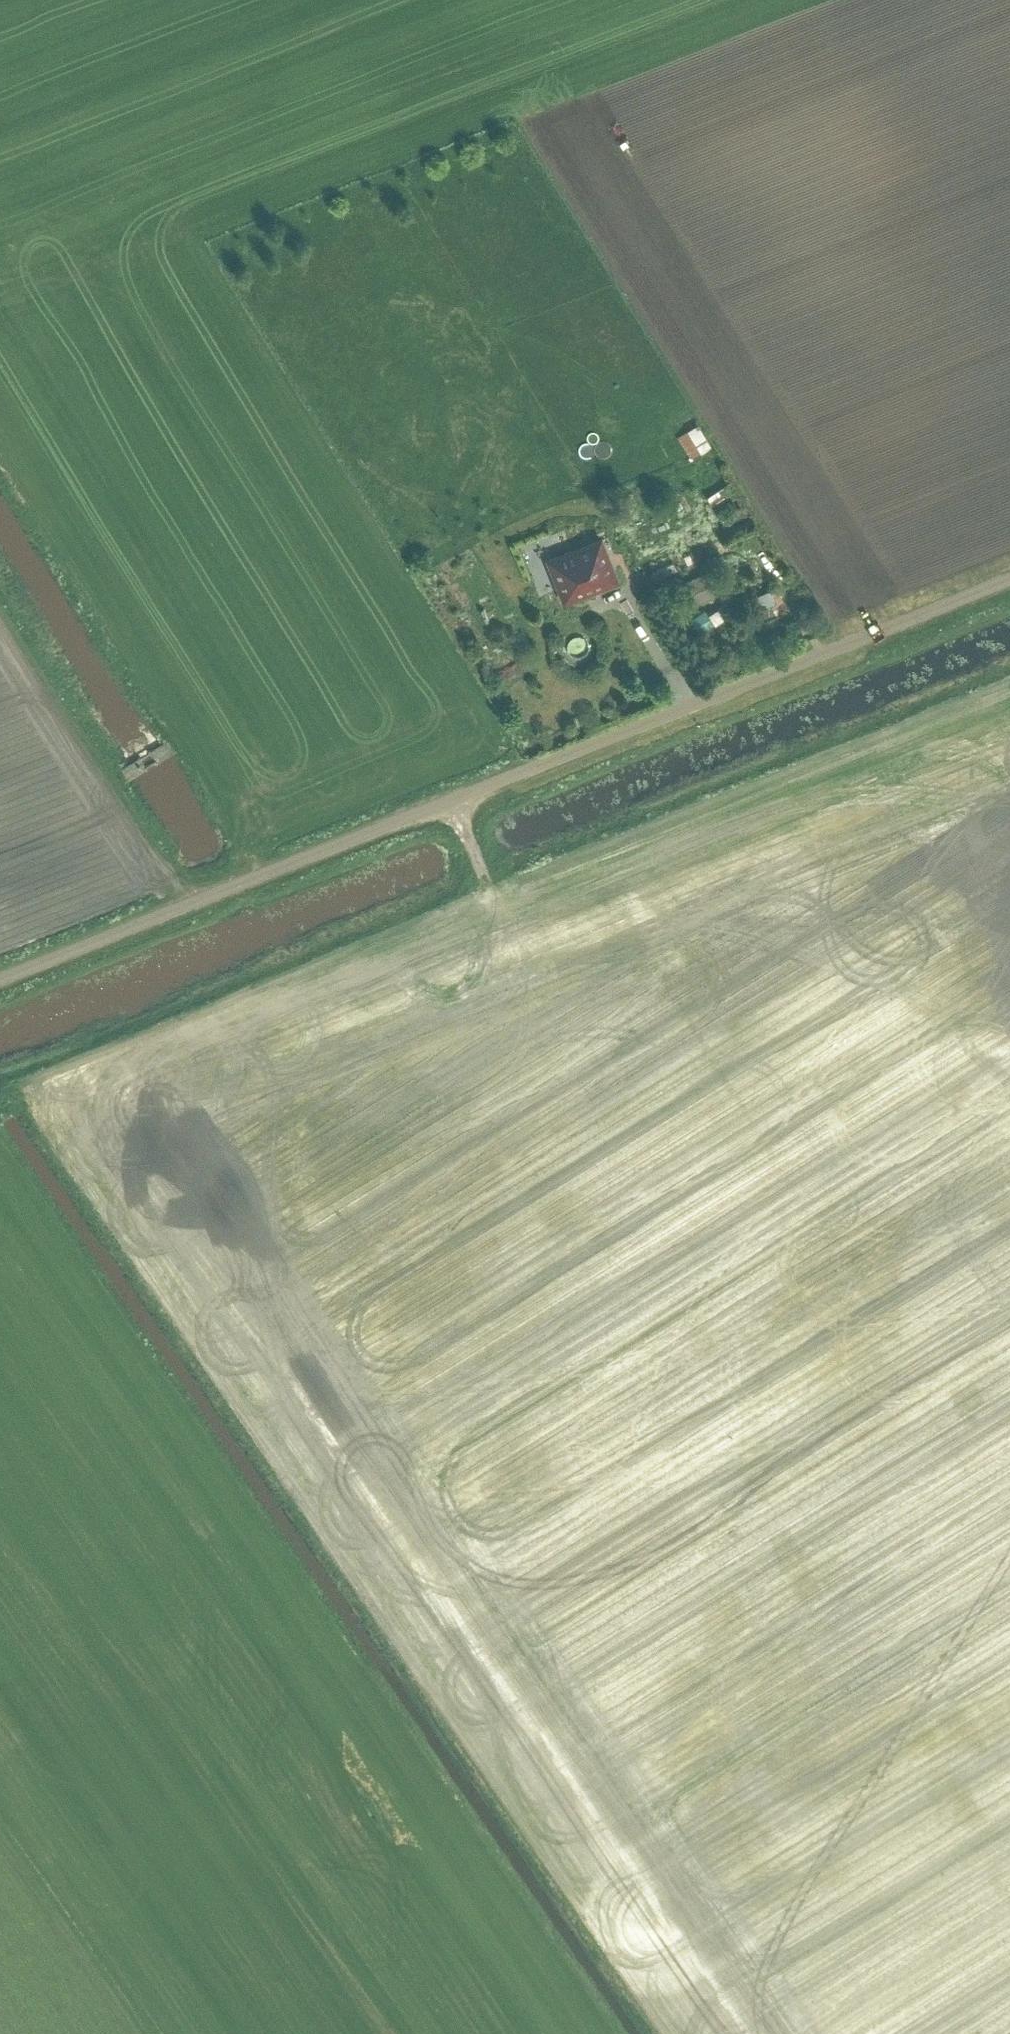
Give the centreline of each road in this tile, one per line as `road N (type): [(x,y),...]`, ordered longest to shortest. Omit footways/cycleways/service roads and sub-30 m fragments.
road 1 (unclassified): [(0,977),(1009,578)]

